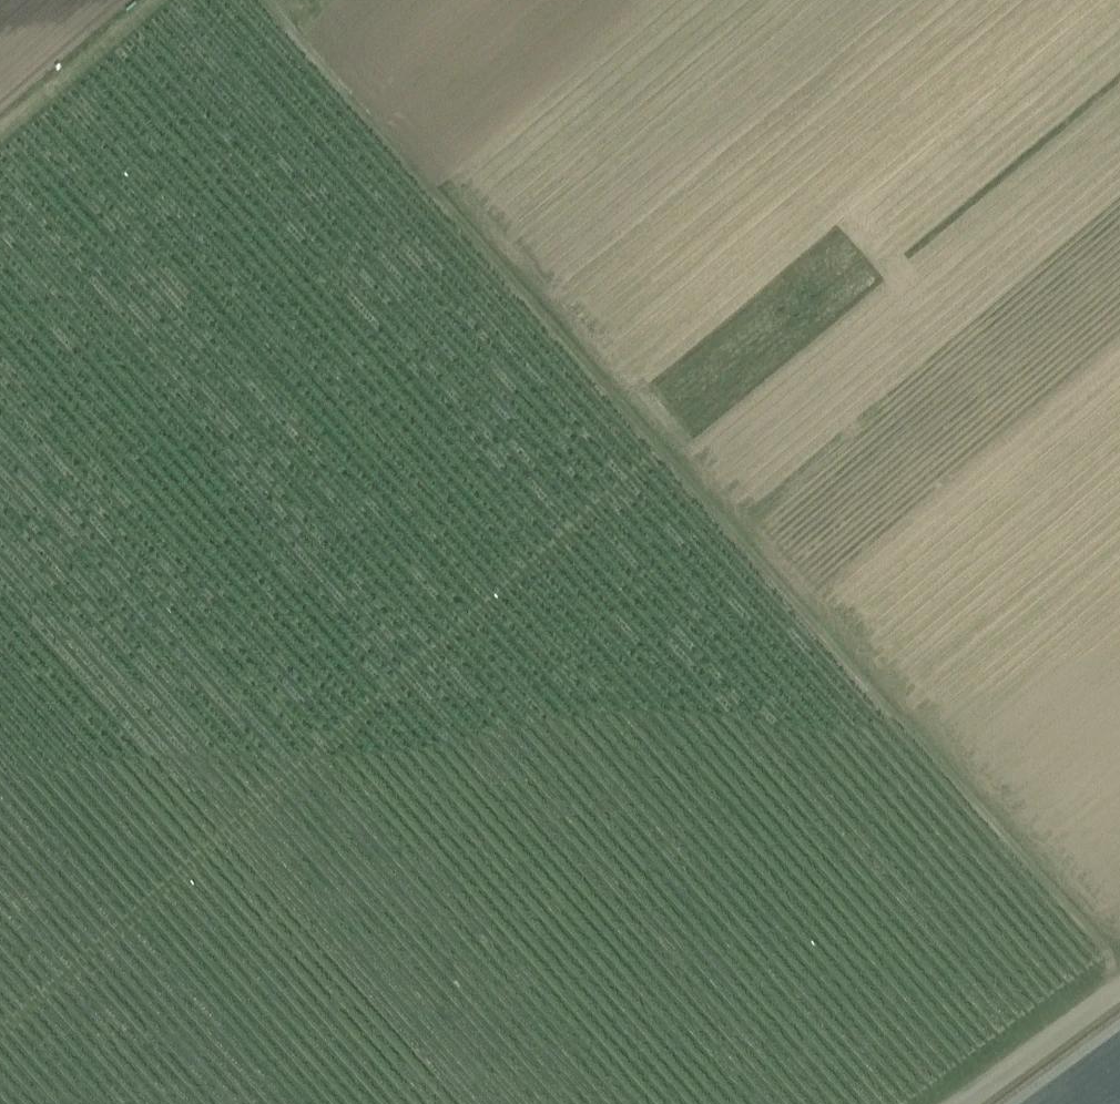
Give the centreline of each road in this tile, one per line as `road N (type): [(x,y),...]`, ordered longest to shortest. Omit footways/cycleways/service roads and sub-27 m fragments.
road 1 (unclassified): [(975,1103),(1119,995)]

